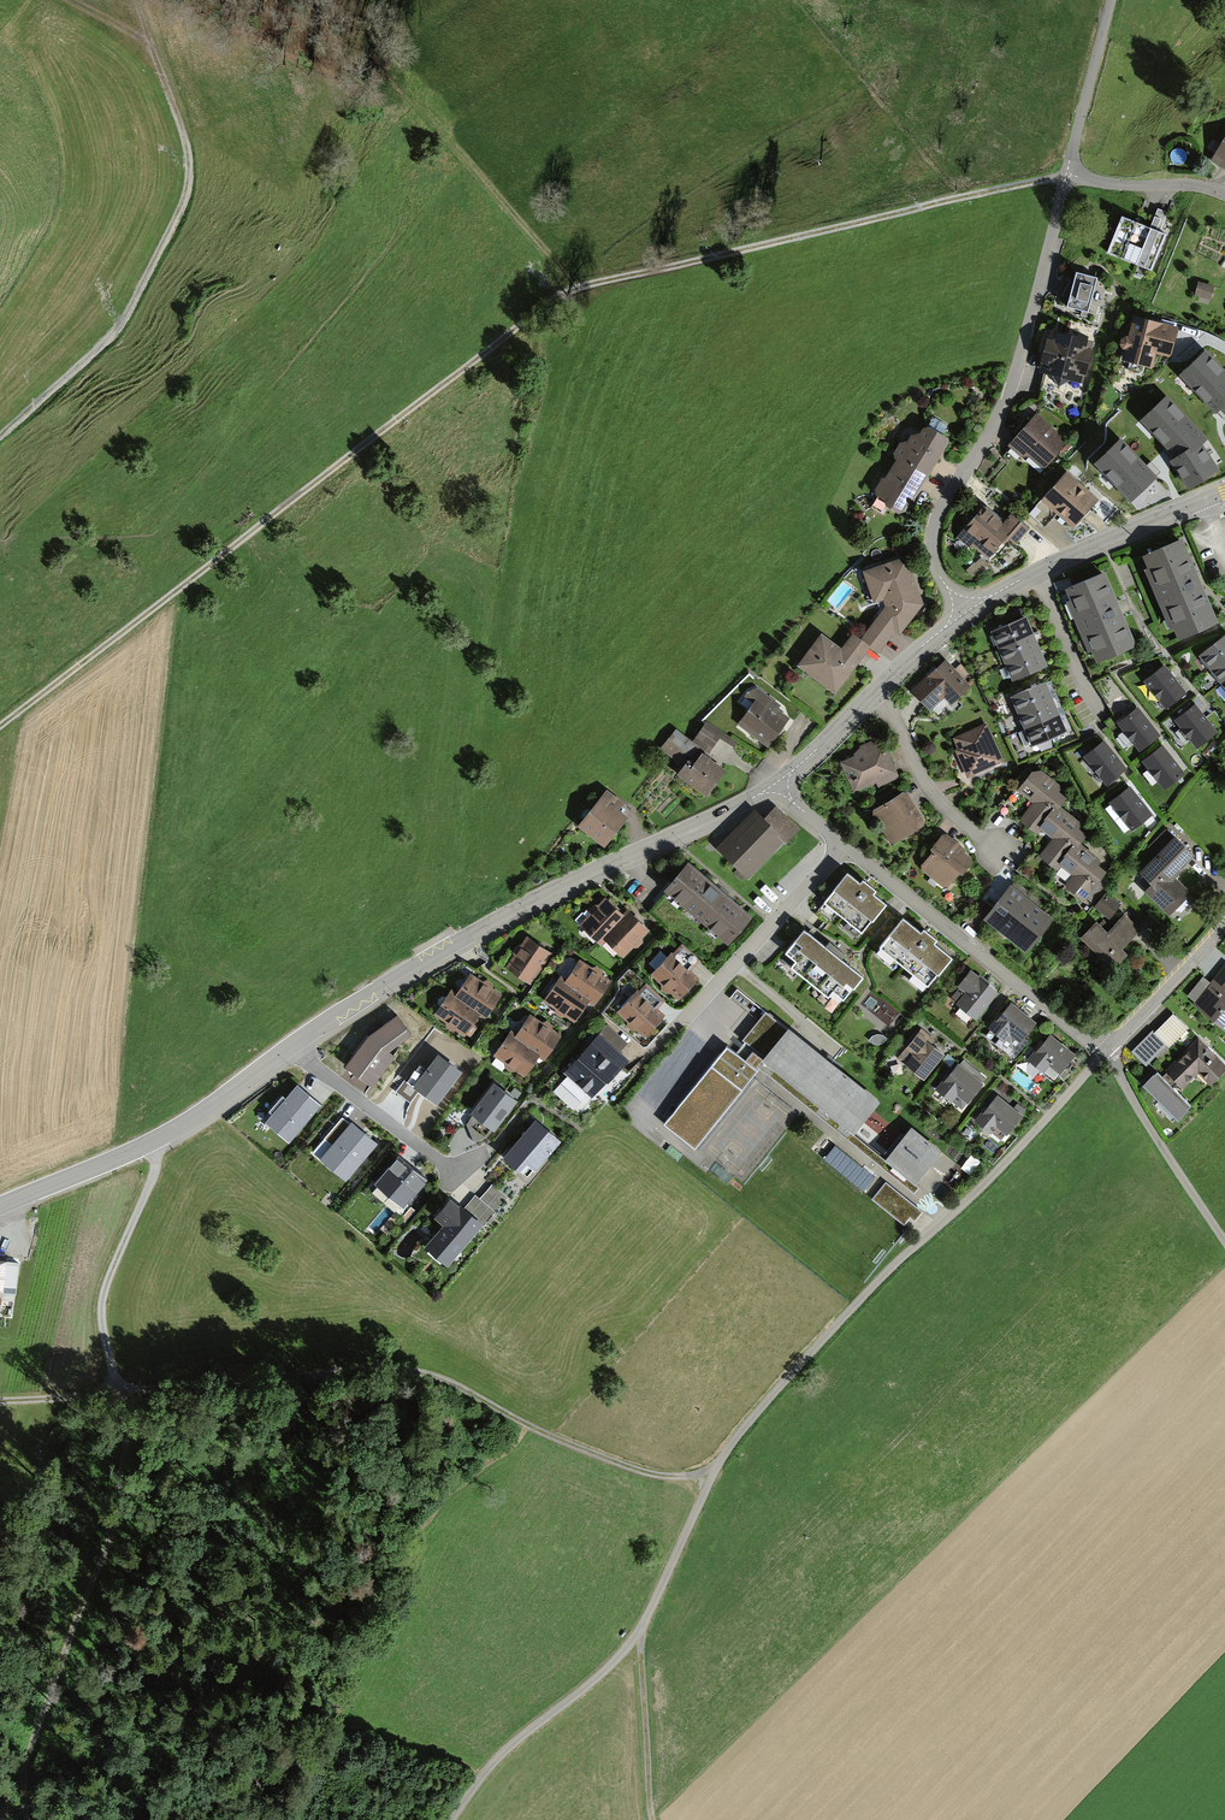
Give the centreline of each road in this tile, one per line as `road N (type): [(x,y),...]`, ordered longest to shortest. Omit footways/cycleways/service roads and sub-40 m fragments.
road 1 (track): [(452,1819),(497,1759),(603,1673),(641,1629),(717,1465),(765,1402),(882,1277),(1002,1167),(1104,1052),(1224,1241)]
road 2 (track): [(1066,177),(563,297),(0,728)]
road 3 (track): [(717,1465),(685,1477),(633,1467),(396,1363),(116,1388),(128,1474),(32,1741),(28,1819)]
road 4 (tertiary): [(776,783),(502,918),(290,1047)]
road 5 (track): [(0,439),(120,335),(194,168),(138,0)]
road 6 (residential): [(842,843),(1104,1052),(1224,920)]
road 7 (residential): [(1066,177),(1010,389),(932,536),(941,577),(966,612)]
road 8 (track): [(154,1141),(155,1173),(108,1300),(116,1388),(0,1401)]
road 9 (tertiary): [(290,1047),(154,1141),(0,1208)]
road 10 (tertiary): [(1224,492),(1036,571),(966,612)]
road 11 (residential): [(842,843),(674,1025)]
road 12 (residential): [(290,1047),(444,1165),(463,1166),(489,1149)]
road 13 (residential): [(878,688),(944,809),(994,848)]
road 14 (track): [(641,1629),(653,1819)]
road 15 (unclassified): [(1111,0),(1066,177)]
road 16 (residential): [(1066,177),(1200,187),(1224,198)]
road 17 (tertiary): [(878,688),(776,783)]

